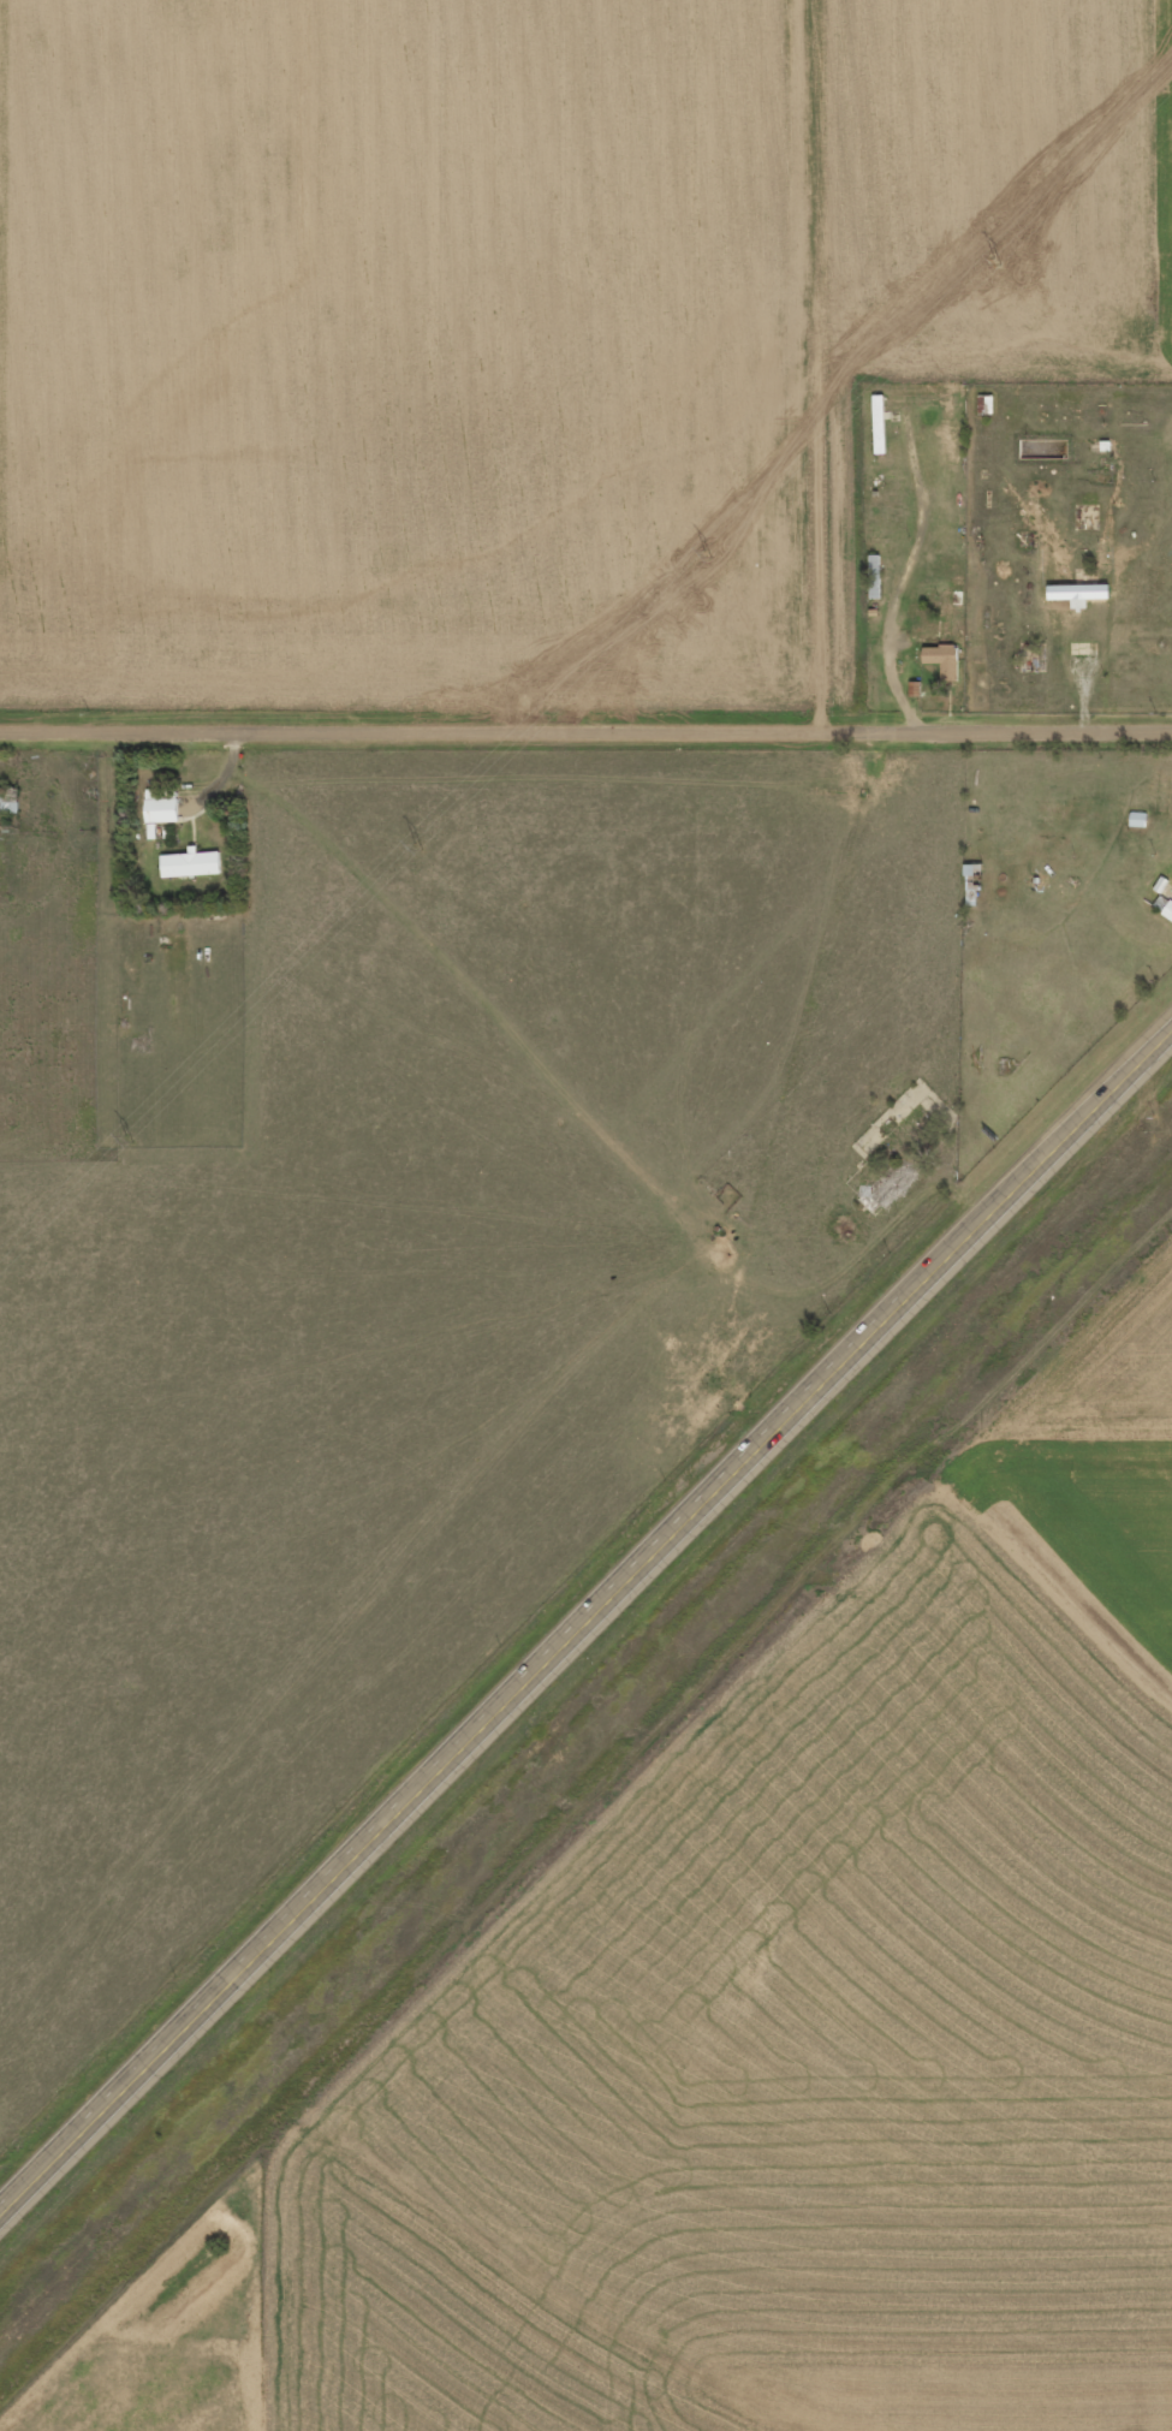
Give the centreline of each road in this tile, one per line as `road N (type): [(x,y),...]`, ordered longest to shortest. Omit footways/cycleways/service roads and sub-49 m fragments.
road 1 (primary): [(0,2219),(1171,1035)]
road 2 (residential): [(0,729),(1171,726)]
road 3 (residential): [(734,730),(730,0)]

